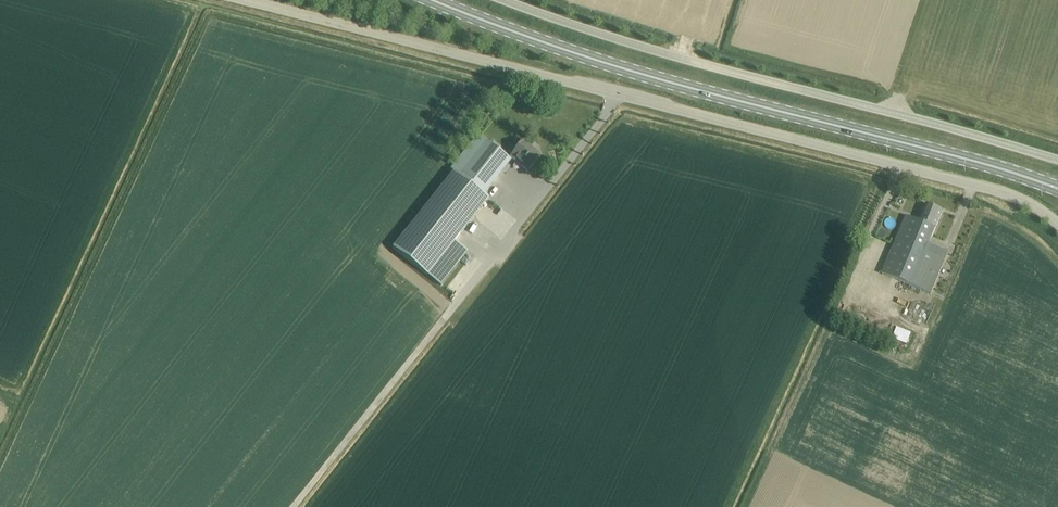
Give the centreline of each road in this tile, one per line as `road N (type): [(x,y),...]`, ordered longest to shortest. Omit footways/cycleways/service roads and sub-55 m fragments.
road 1 (primary): [(1057,189),(662,81),(427,0)]
road 2 (unclassified): [(294,506),(622,99)]
road 3 (unclassified): [(1057,225),(1007,196),(622,99)]
road 4 (unclassified): [(622,99),(230,0)]

